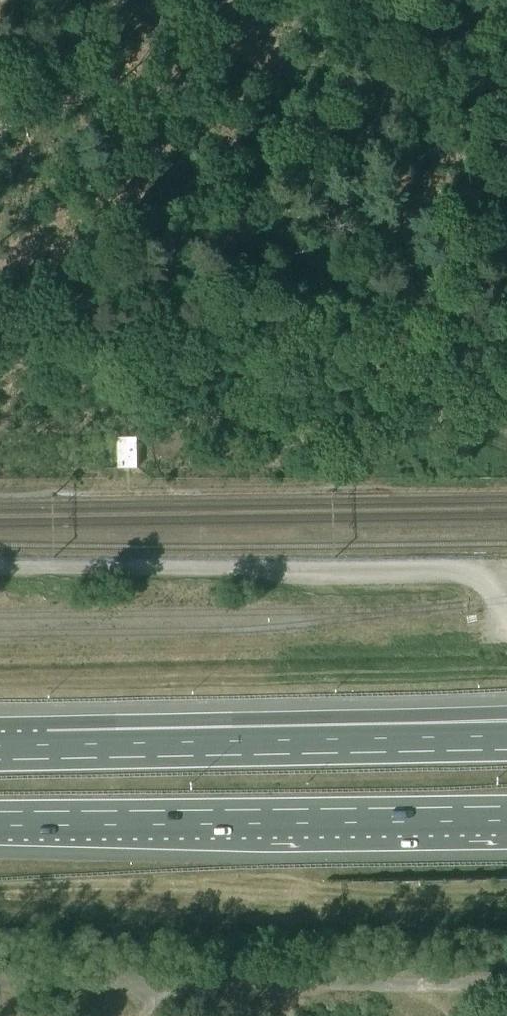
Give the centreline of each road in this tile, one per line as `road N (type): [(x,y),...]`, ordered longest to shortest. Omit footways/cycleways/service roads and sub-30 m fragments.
road 1 (motorway): [(0,819),(506,813)]
road 2 (motorway): [(506,721),(66,751)]
road 3 (motorway): [(506,742),(66,751)]

